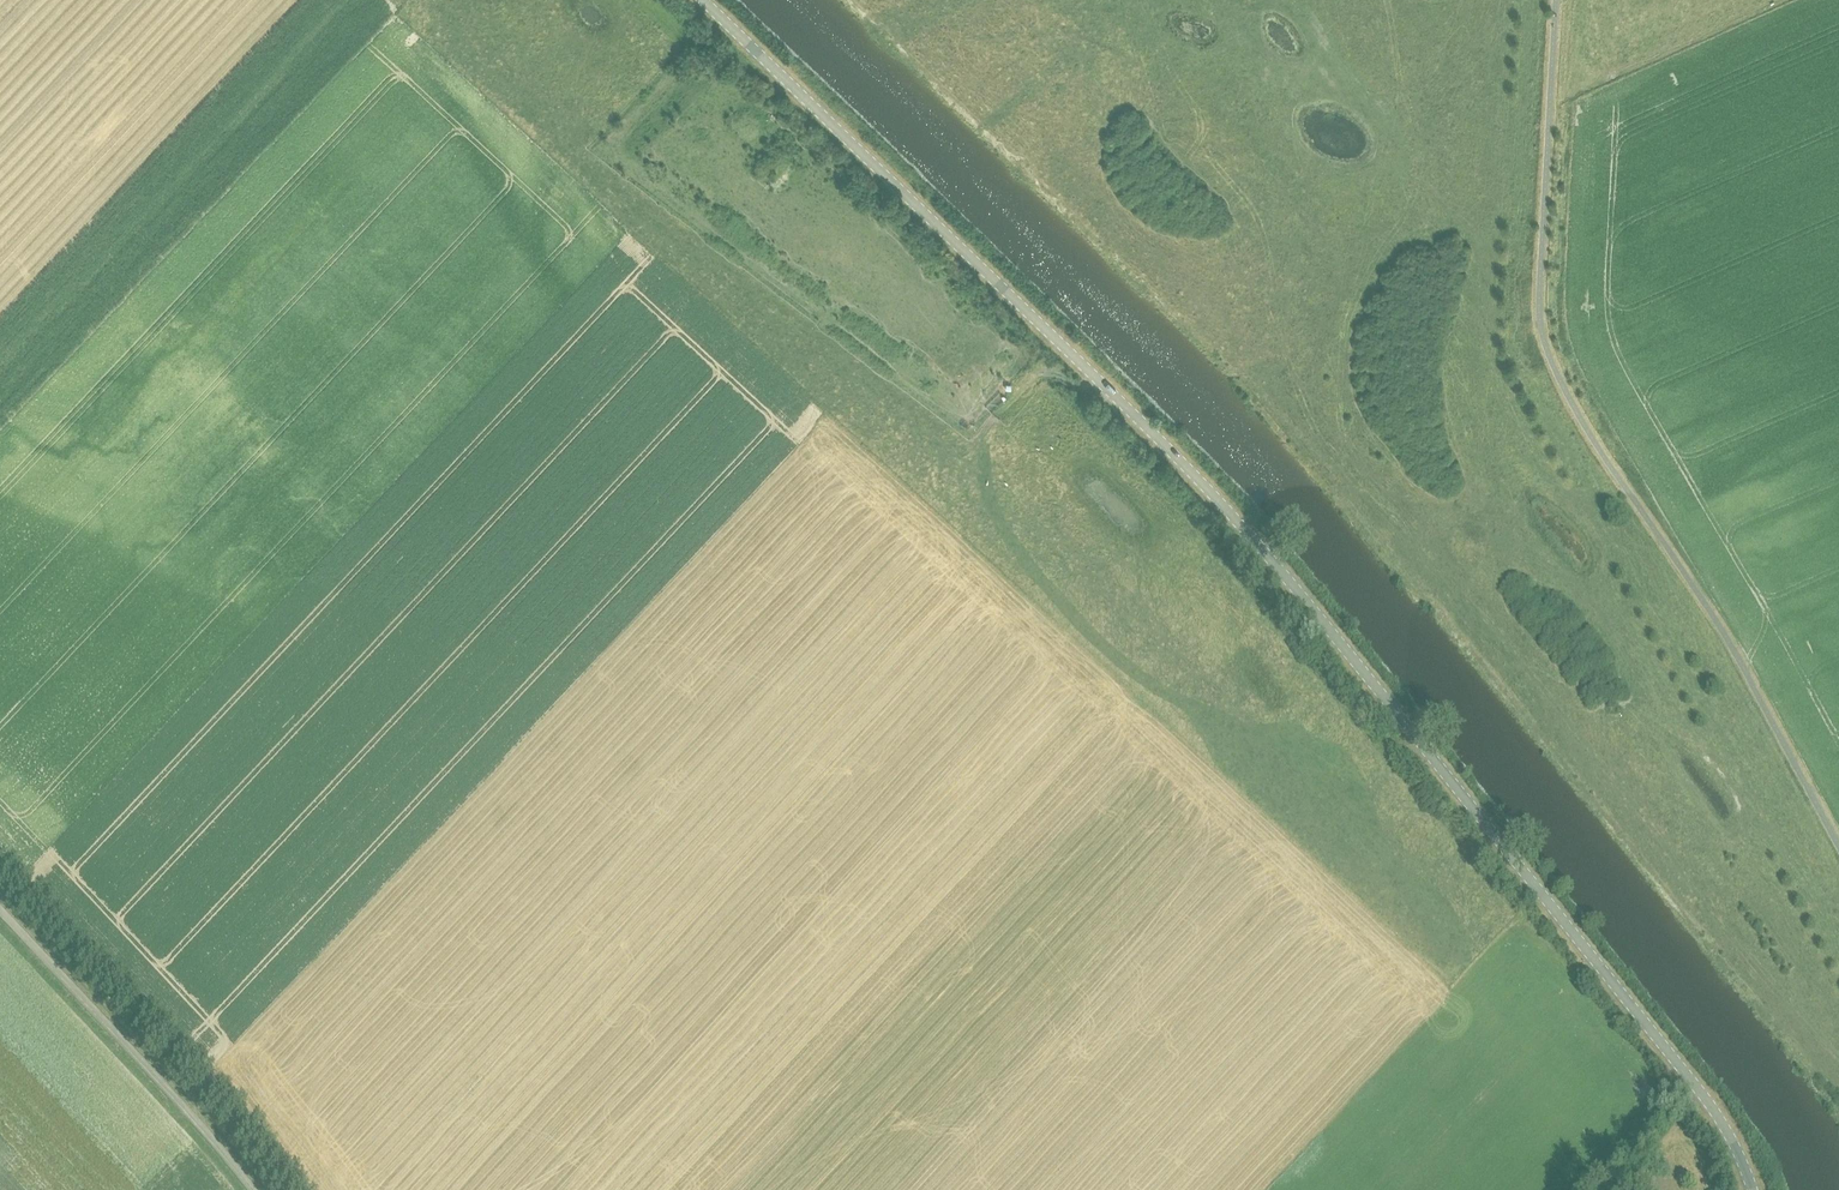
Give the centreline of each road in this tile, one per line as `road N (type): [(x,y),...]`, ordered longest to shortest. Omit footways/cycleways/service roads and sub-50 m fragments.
road 1 (tertiary): [(1751,1189),(1730,1136),(1651,1030),(1291,584),(1026,306),(705,0)]
road 2 (track): [(1102,383),(1029,362),(959,423),(607,155),(609,145),(703,50),(723,47),(772,84),(785,78)]
road 3 (track): [(254,1189),(0,911)]

